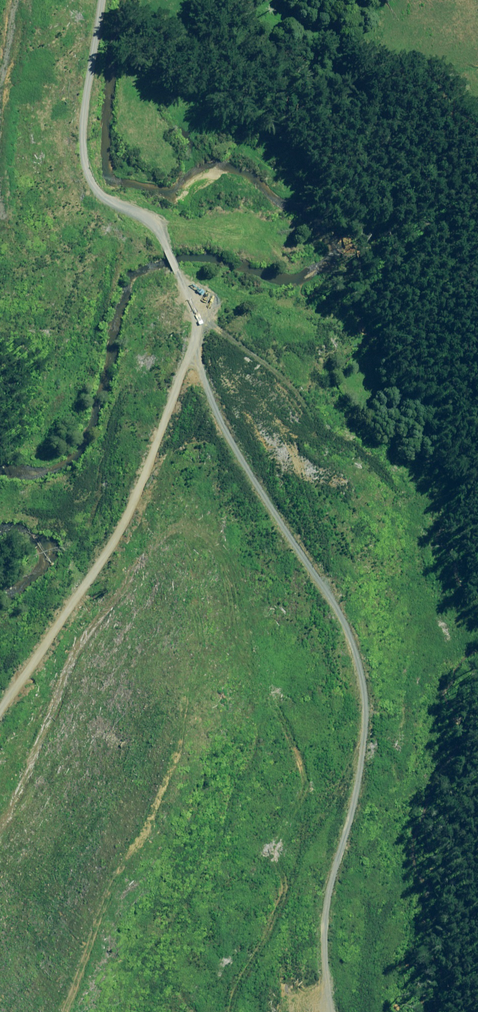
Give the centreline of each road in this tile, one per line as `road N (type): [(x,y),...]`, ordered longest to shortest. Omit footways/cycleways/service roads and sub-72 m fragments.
road 1 (track): [(323,1011),(325,936),(361,808),(367,734),(315,572),(259,453),(236,374),(218,355),(187,353)]
road 2 (track): [(96,0),(76,127),(84,180),(168,250),(170,304),(187,353)]
road 3 (track): [(187,353),(113,506),(0,699)]

